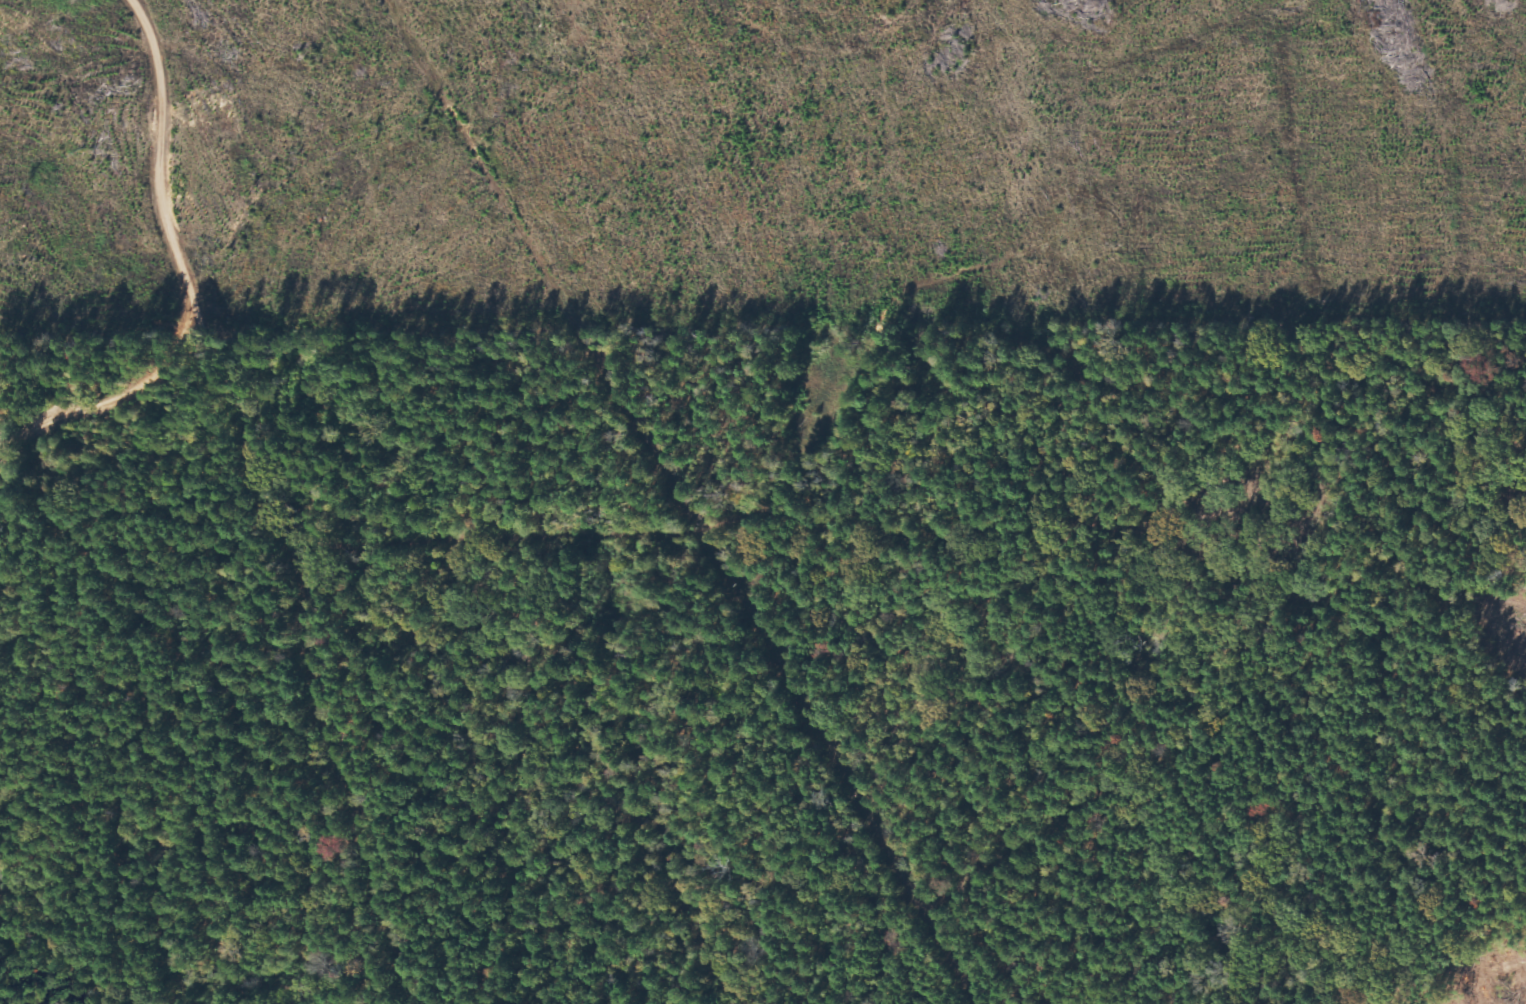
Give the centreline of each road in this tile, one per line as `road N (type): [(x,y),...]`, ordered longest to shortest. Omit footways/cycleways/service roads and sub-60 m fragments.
road 1 (residential): [(414,1003),(323,712),(292,552),(215,355),(172,211),(163,58),(133,0)]

